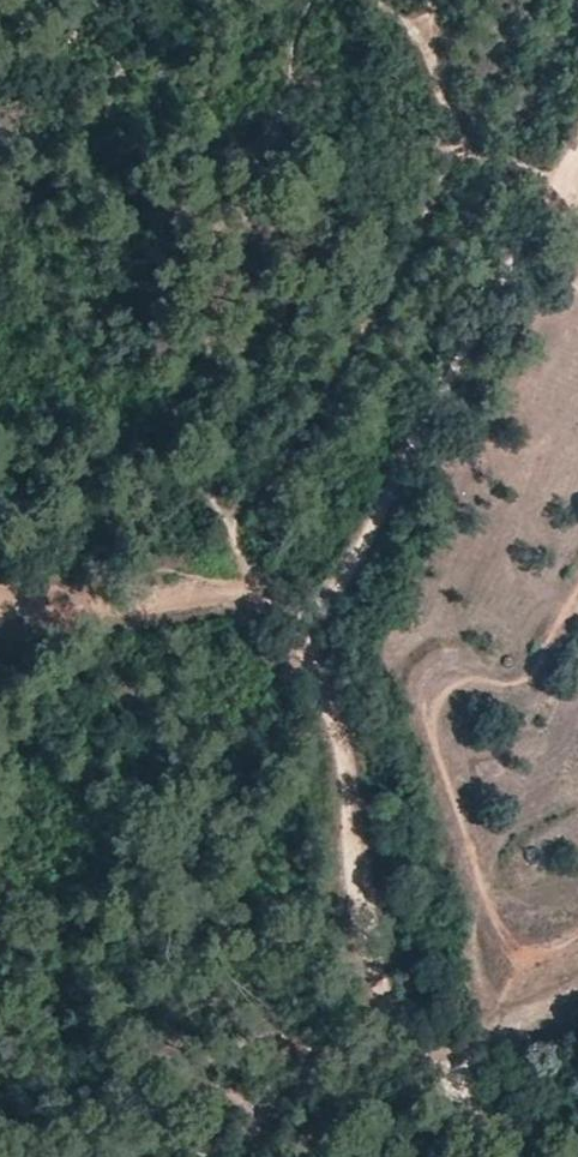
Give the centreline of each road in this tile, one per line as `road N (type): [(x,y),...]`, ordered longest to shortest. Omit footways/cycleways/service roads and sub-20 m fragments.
road 1 (track): [(438,1156),(372,965),(347,805),(301,625),(565,187)]
road 2 (track): [(449,123),(447,172),(231,537),(236,585)]
road 3 (track): [(236,585),(135,609),(0,603)]
road 4 (track): [(376,0),(424,46),(449,123)]

